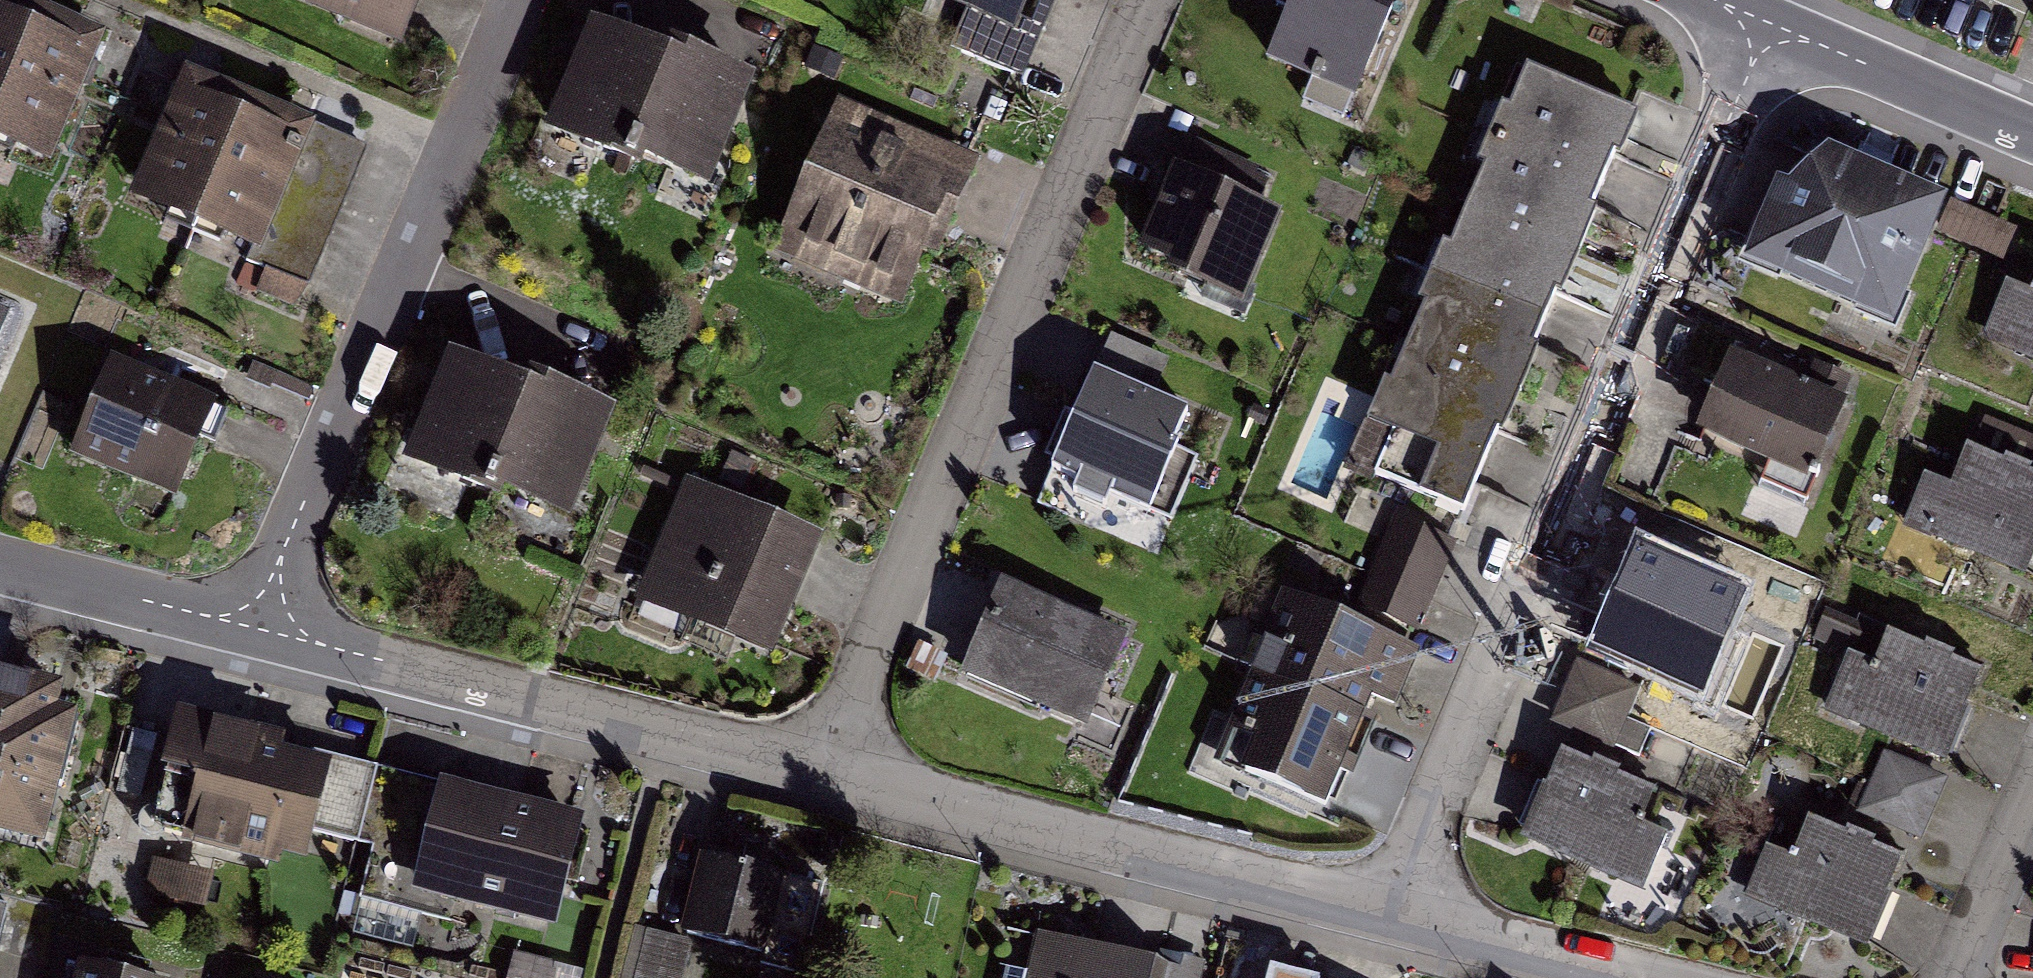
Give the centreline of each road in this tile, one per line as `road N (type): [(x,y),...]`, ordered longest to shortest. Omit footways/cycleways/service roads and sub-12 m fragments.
road 1 (residential): [(1398,935),(1772,22)]
road 2 (residential): [(820,772),(1150,0)]
road 3 (residential): [(259,643),(525,0)]
road 4 (residential): [(820,772),(1398,935)]
road 5 (residential): [(259,643),(820,772)]
road 6 (residential): [(1772,22),(2032,133)]
road 7 (residential): [(0,570),(259,643)]
road 8 (residential): [(1398,935),(1606,977)]
road 9 (residential): [(1957,977),(2032,798)]

